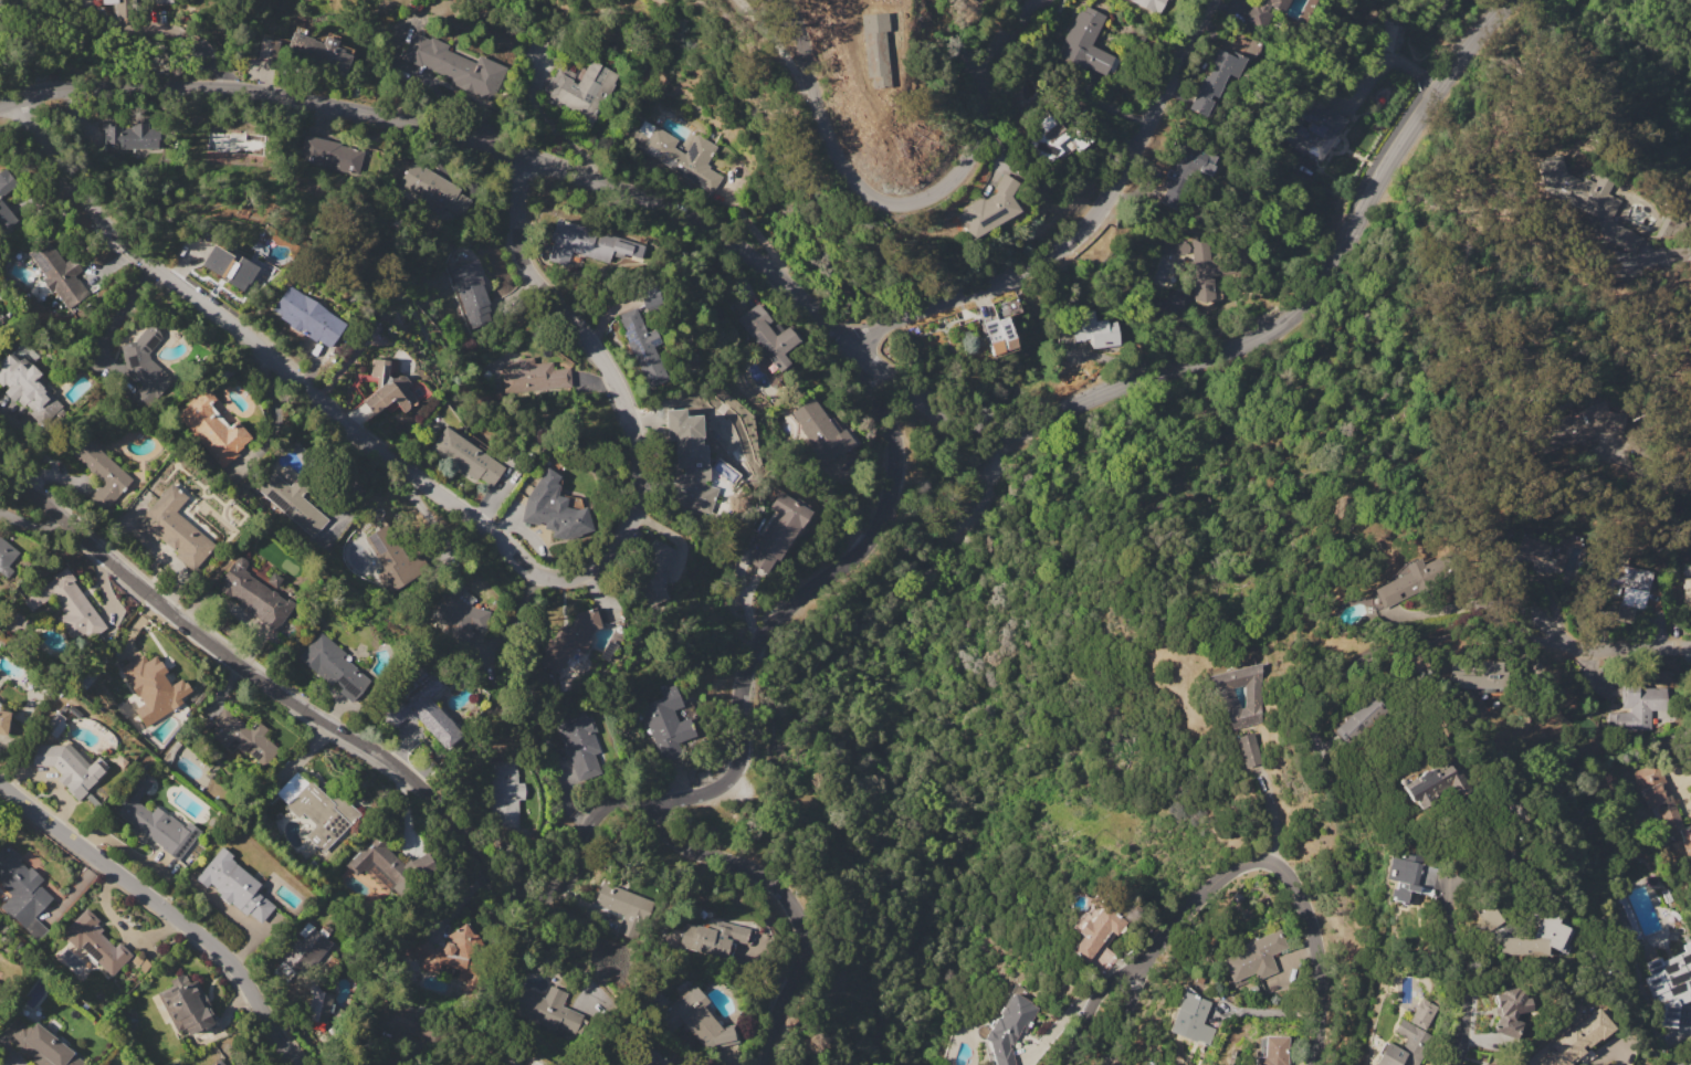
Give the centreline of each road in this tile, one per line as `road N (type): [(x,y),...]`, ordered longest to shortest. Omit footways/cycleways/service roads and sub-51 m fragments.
road 1 (tertiary): [(1512,0),(1485,22),(1415,115),(1319,292),(1250,341),(1152,370),(1019,432),(954,422),(764,264),(669,208),(523,160),(259,88),(132,91),(0,107)]
road 2 (residential): [(862,346),(895,436),(890,487),(876,527),(748,665),(733,770),(702,797),(613,799),(589,820),(587,854),(563,885),(517,901),(490,888),(422,778),(216,647),(0,462)]
road 3 (residential): [(523,160),(514,210),(531,283),(627,408),(643,450),(638,534),(596,573),(555,583),(177,288),(88,210),(41,141),(0,103)]
road 4 (residential): [(1218,0),(1106,214),(1017,281),(923,306),(862,346)]
road 5 (residential): [(789,0),(823,131),(881,204),(927,207),(973,175),(991,62),(1029,0)]
road 6 (residential): [(299,1064),(225,958),(0,783)]
road 7 (residential): [(1320,1064),(1326,939),(1301,884),(1280,872),(1256,862),(1237,867),(1144,966)]
road 8 (residential): [(659,803),(681,841),(771,879),(798,915),(801,972),(773,1064)]
road 9 (residential): [(1110,1064),(1144,966),(1116,980),(1078,1033),(1069,1064)]
road 10 (residential): [(1461,1064),(1469,974),(1449,913),(1448,873)]
road 11 (residential): [(1690,647),(1588,652),(1511,641)]
road 12 (residential): [(1448,873),(1490,864),(1493,837),(1478,829),(1452,836),(1448,873)]
road 13 (residential): [(738,0),(816,105)]

